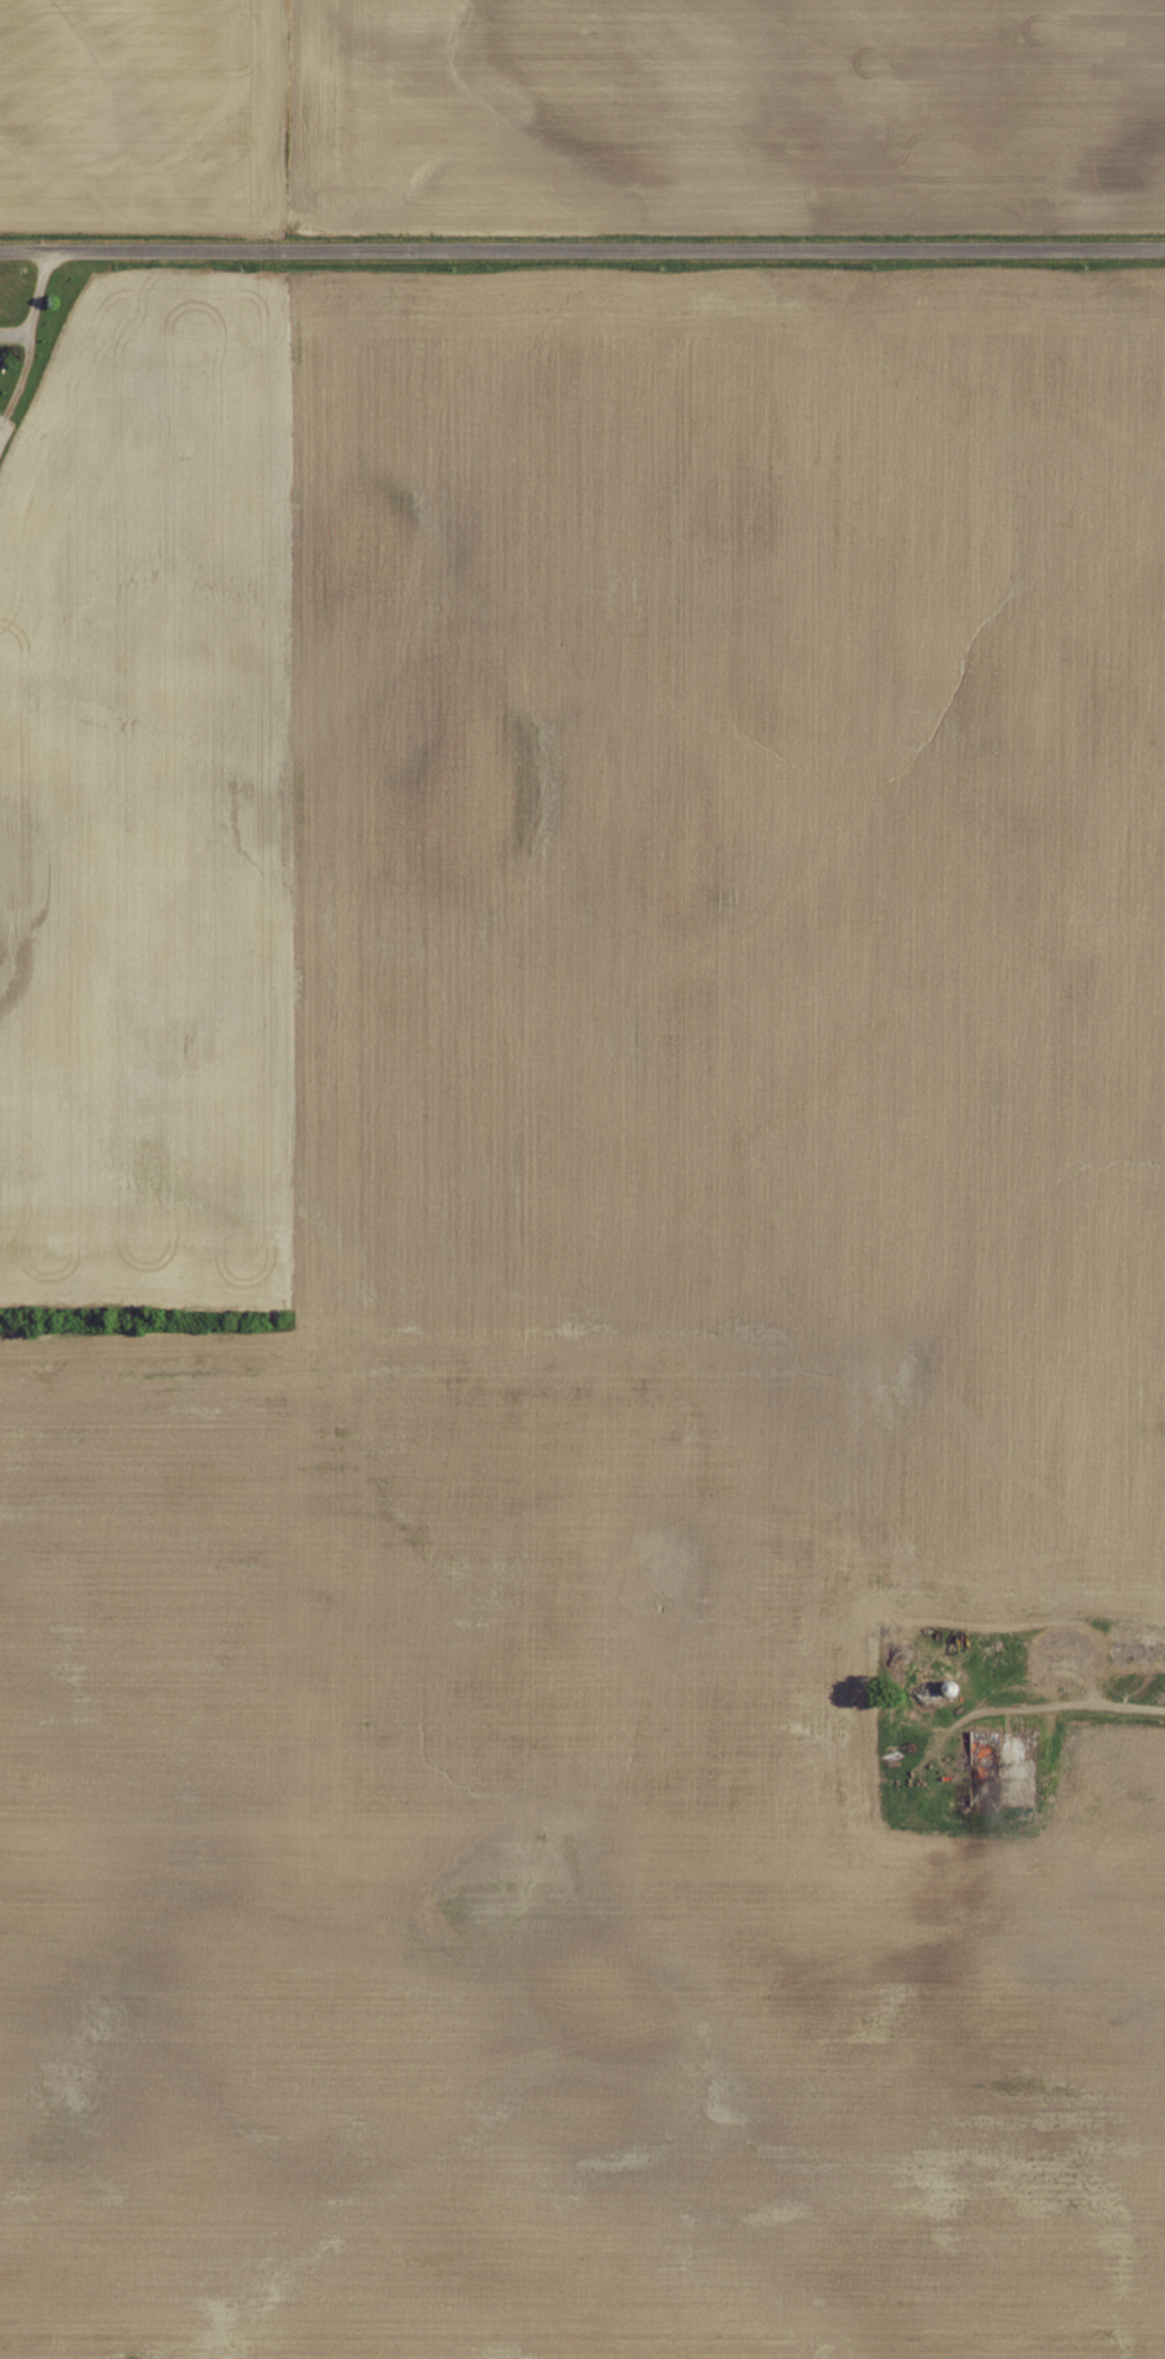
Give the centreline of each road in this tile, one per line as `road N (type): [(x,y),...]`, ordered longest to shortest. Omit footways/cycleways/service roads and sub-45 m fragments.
road 1 (residential): [(0,255),(1164,251)]
road 2 (residential): [(1164,1711),(1061,1707),(965,1720)]

